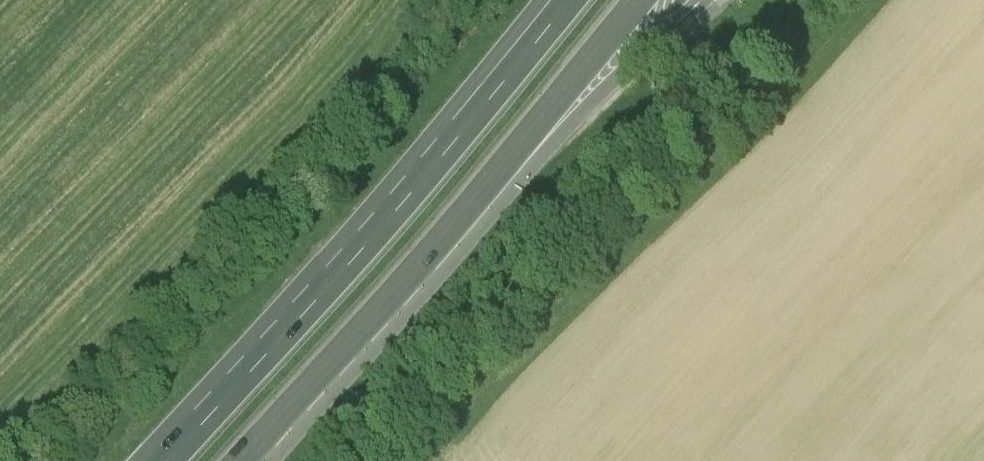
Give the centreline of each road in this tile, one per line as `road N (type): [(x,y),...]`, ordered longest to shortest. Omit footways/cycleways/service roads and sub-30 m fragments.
road 1 (motorway): [(516,65),(163,460)]
road 2 (motorway): [(234,460),(477,193)]
road 3 (motorway): [(477,193),(588,104),(678,17)]
road 4 (motorway): [(477,193),(632,0)]

